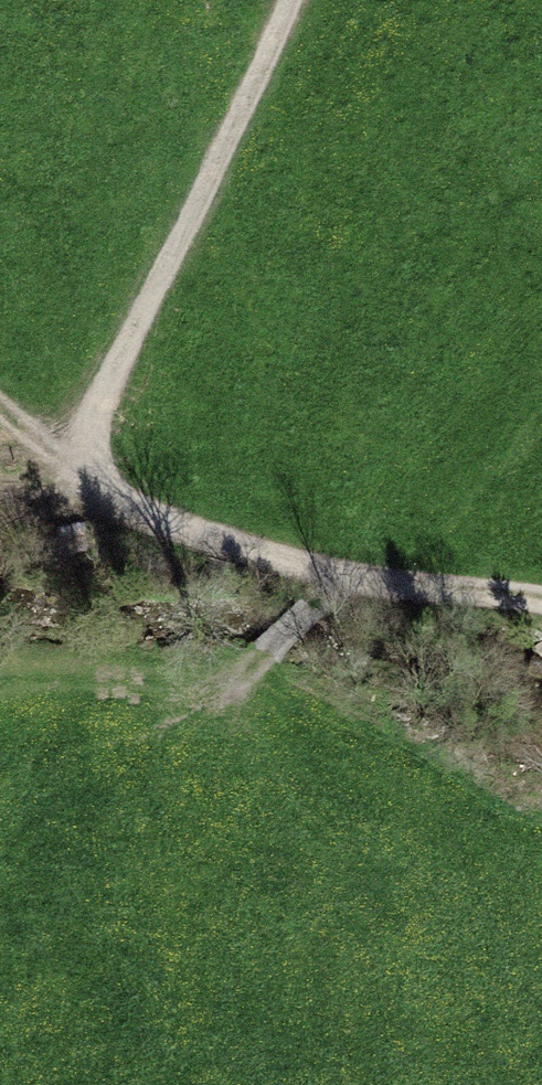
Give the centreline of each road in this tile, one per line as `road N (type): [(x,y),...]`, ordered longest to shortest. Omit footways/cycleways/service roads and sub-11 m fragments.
road 1 (track): [(290,0),(118,362),(78,474)]
road 2 (track): [(78,474),(161,519),(300,561),(541,600)]
road 3 (track): [(342,572),(242,680)]

